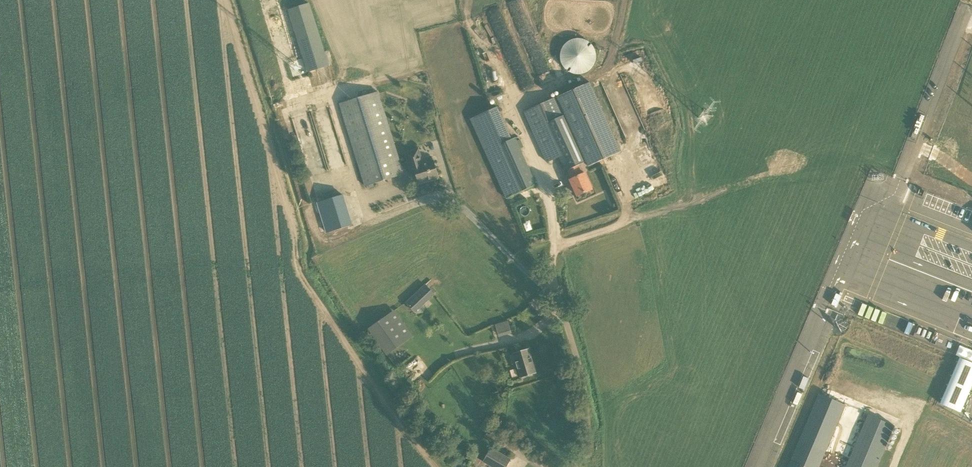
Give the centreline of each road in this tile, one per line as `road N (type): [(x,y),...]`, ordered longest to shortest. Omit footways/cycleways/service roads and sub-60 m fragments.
road 1 (unclassified): [(588,445),(582,376),(552,257)]

